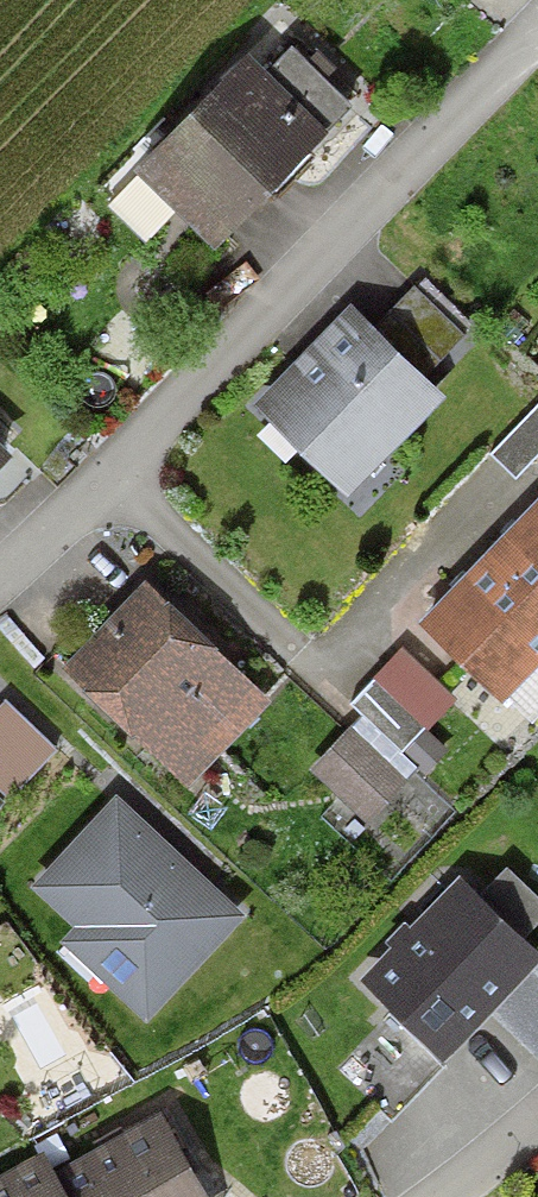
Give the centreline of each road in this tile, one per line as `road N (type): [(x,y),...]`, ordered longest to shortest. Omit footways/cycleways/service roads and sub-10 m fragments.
road 1 (residential): [(0,571),(537,53)]

